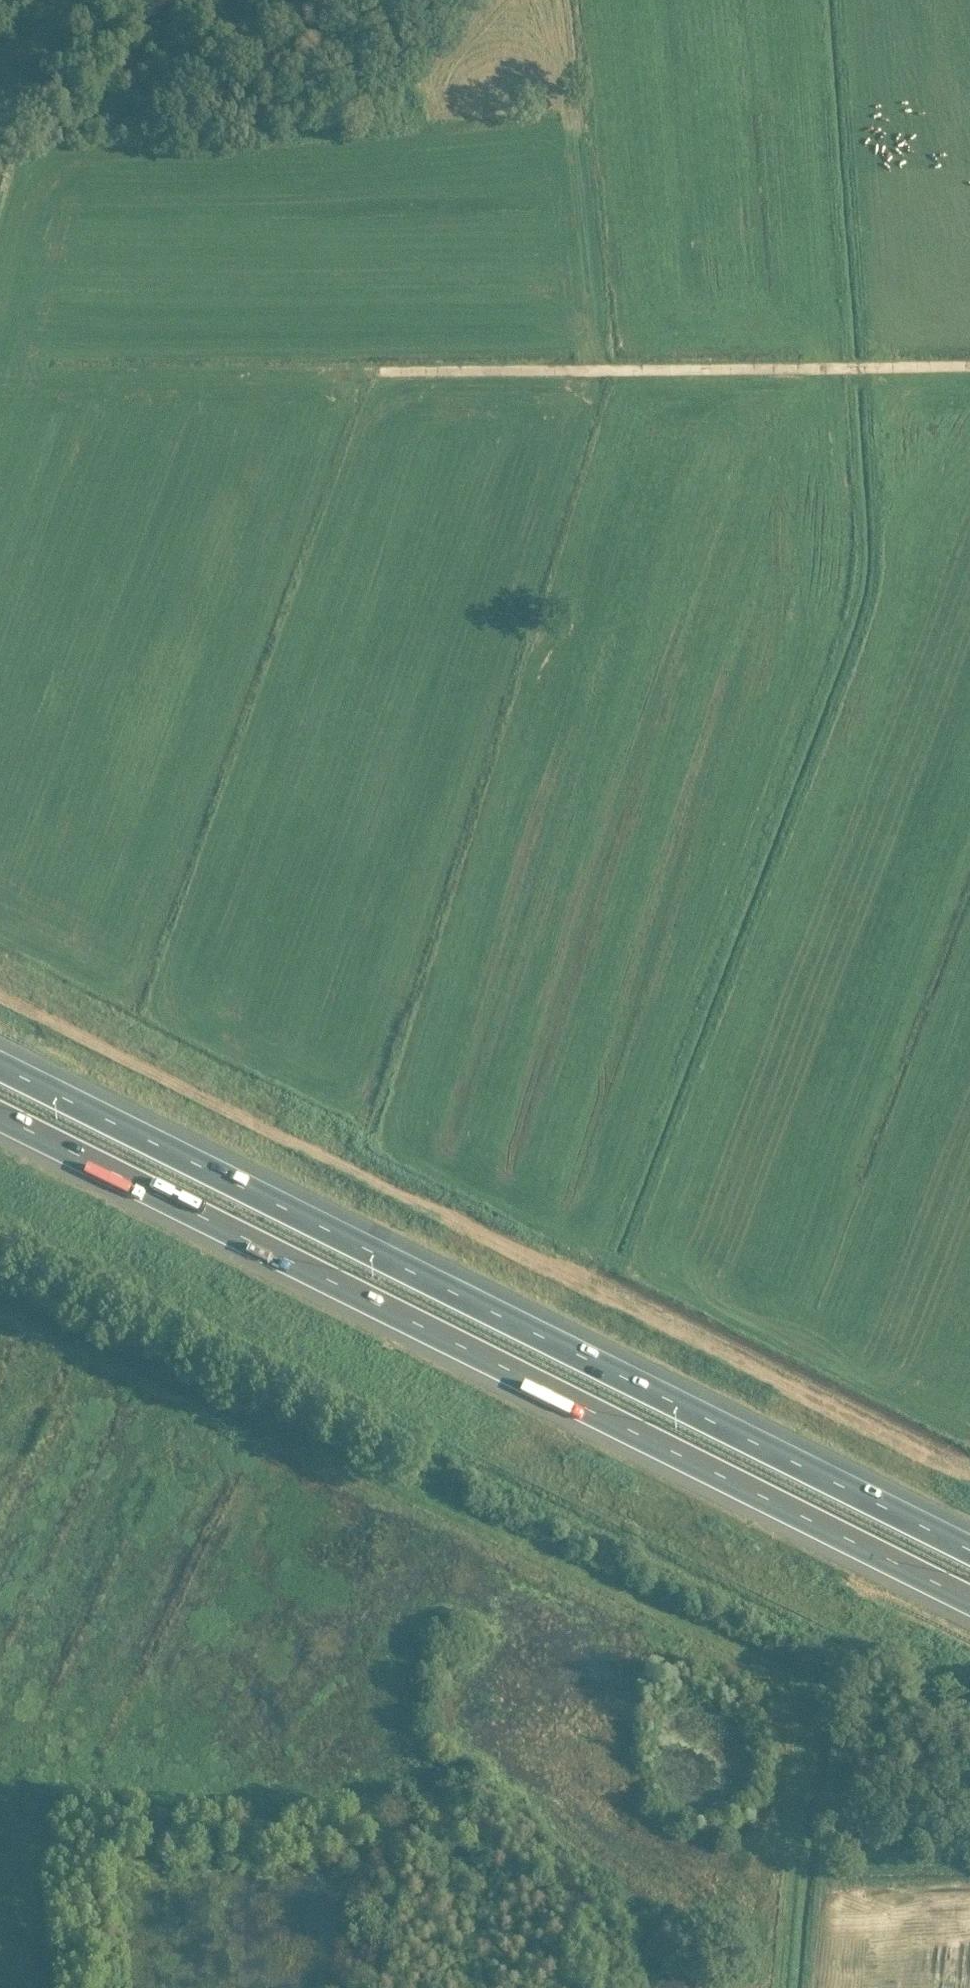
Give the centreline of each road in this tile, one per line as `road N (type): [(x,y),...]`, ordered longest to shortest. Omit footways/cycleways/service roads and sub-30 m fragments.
road 1 (motorway): [(0,1119),(969,1599)]
road 2 (motorway): [(969,1540),(0,1063)]

